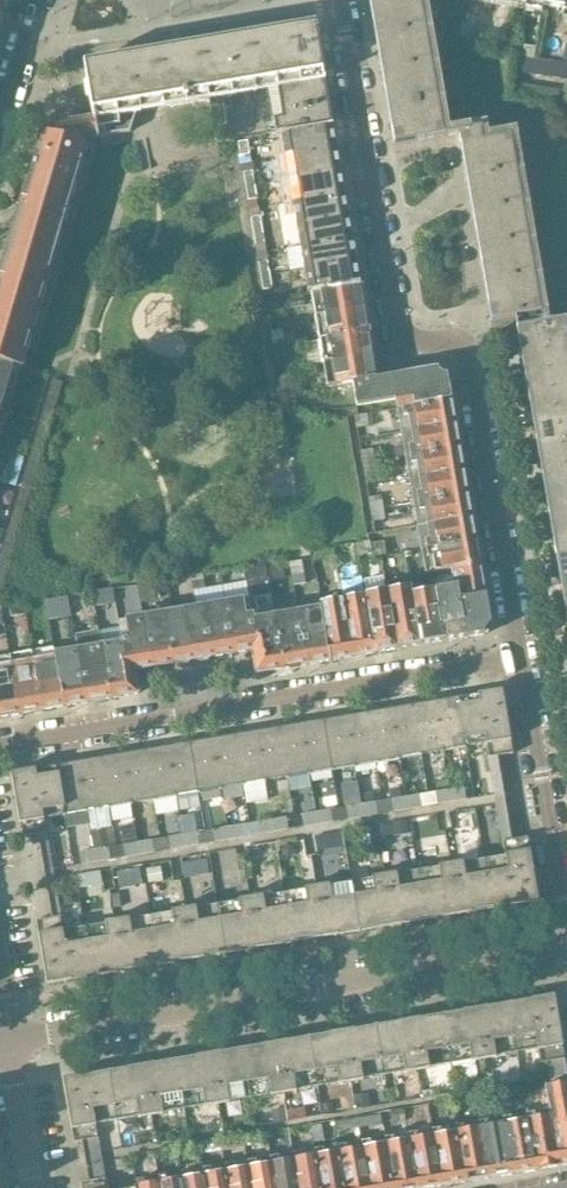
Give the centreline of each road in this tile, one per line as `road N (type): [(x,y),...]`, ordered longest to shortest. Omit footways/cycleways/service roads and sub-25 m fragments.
road 1 (residential): [(520,658),(456,332),(394,343),(342,0)]
road 2 (residential): [(8,1043),(566,947)]
road 3 (residential): [(0,746),(520,658)]
road 4 (residential): [(566,919),(520,658)]
road 5 (residential): [(30,1187),(8,1043)]
road 6 (residential): [(35,0),(0,116)]

